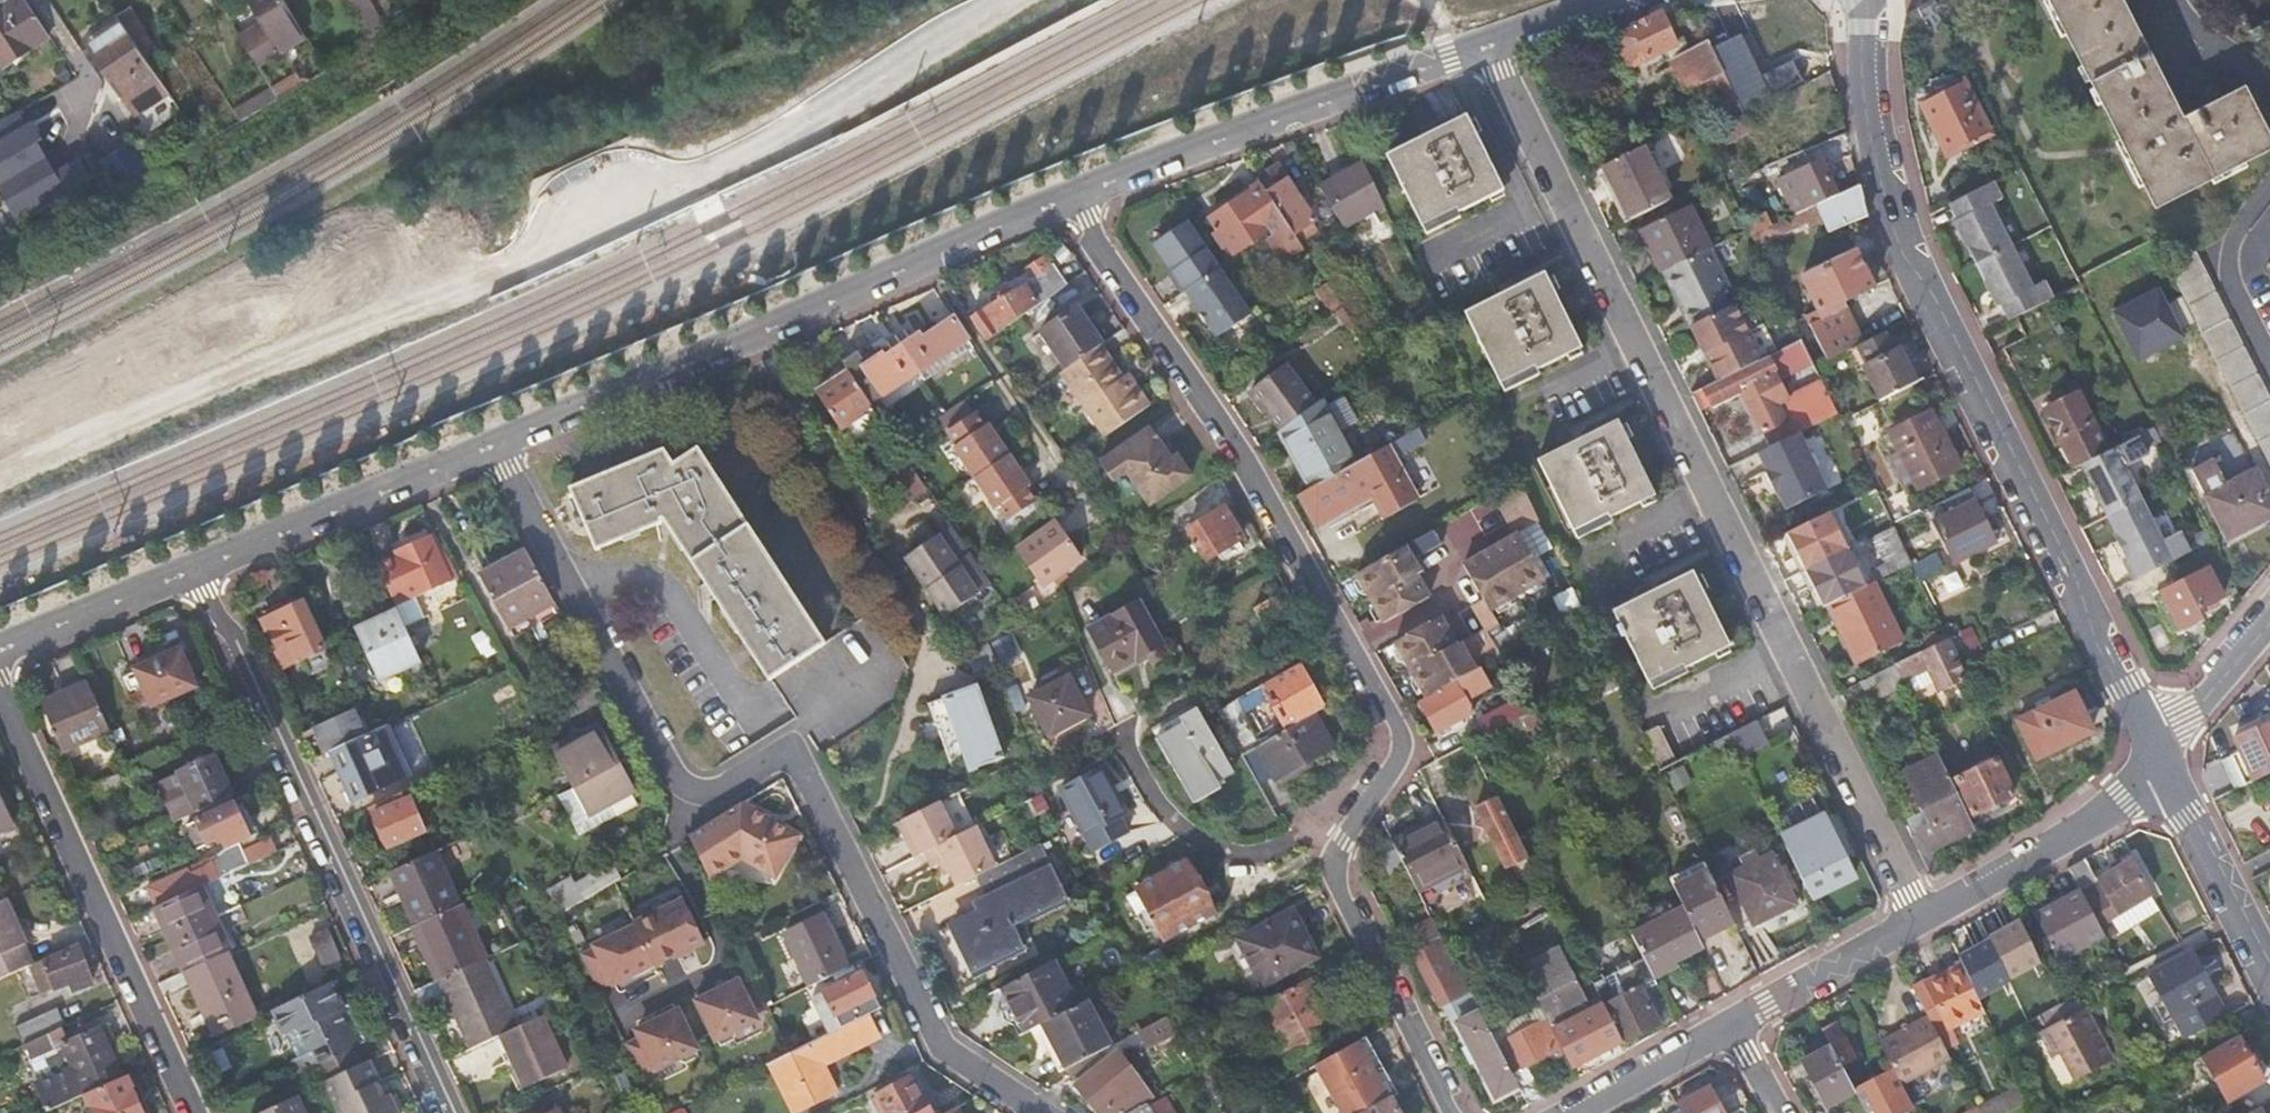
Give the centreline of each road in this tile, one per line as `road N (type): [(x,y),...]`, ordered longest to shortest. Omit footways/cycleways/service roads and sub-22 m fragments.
road 1 (residential): [(1493,45),(1912,921)]
road 2 (residential): [(1042,1112),(941,1046),(801,760),(792,751),(777,754),(721,790),(700,792),(671,775),(497,443)]
road 3 (residential): [(1865,0),(1876,144),(1902,235),(2087,601),(2159,763)]
road 4 (residential): [(1339,857),(1404,741),(1072,195)]
road 5 (residential): [(1072,195),(497,443)]
road 6 (residential): [(450,1112),(195,571)]
road 7 (residential): [(0,686),(196,1112)]
road 8 (residential): [(1493,45),(1072,195)]
road 9 (residential): [(497,443),(195,571)]
road 10 (residential): [(2159,763),(2122,803),(1912,921)]
road 11 (residential): [(1454,1112),(1339,857)]
road 12 (residential): [(1124,744),(1163,813),(1233,851),(1304,838),(1339,857)]
road 13 (residential): [(2159,763),(2269,977)]
road 14 (residential): [(1912,921),(1727,1027)]
road 15 (residential): [(195,571),(0,648)]
road 16 (residential): [(2269,616),(2171,732),(2159,763)]
road 17 (residential): [(1727,1027),(1571,1112)]
road 18 (residential): [(1613,0),(1493,45)]

